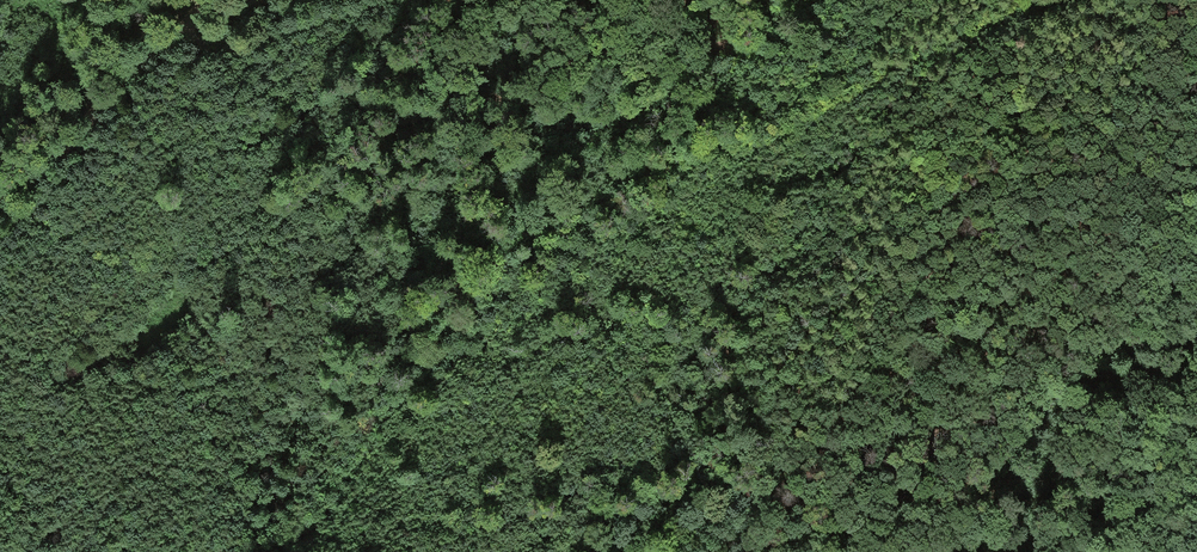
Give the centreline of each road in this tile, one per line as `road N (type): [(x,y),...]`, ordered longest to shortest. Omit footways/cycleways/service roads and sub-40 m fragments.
road 1 (track): [(420,375),(617,226),(976,27),(1045,0)]
road 2 (track): [(0,264),(140,238),(172,244),(167,293),(126,338),(0,419)]
road 3 (track): [(658,551),(782,470),(823,454),(865,497),(894,551)]
road 4 (track): [(429,0),(230,57),(181,38)]
road 5 (track): [(0,205),(126,78),(181,38)]

